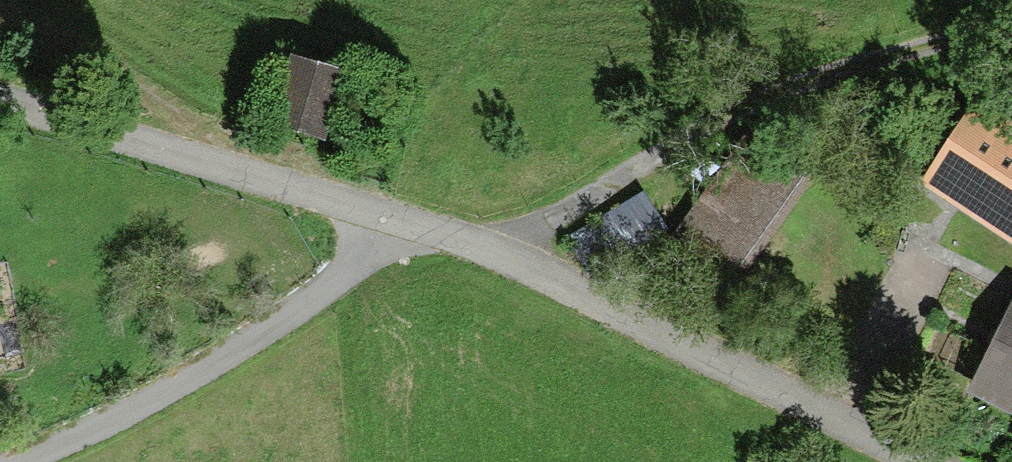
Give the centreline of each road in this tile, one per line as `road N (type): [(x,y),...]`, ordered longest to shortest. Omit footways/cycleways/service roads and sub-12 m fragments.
road 1 (residential): [(400,223),(569,283),(931,461)]
road 2 (track): [(484,252),(664,153),(846,68),(1011,21)]
road 3 (unclassified): [(400,223),(308,308),(92,429),(13,461)]
road 4 (residential): [(0,95),(400,223)]

